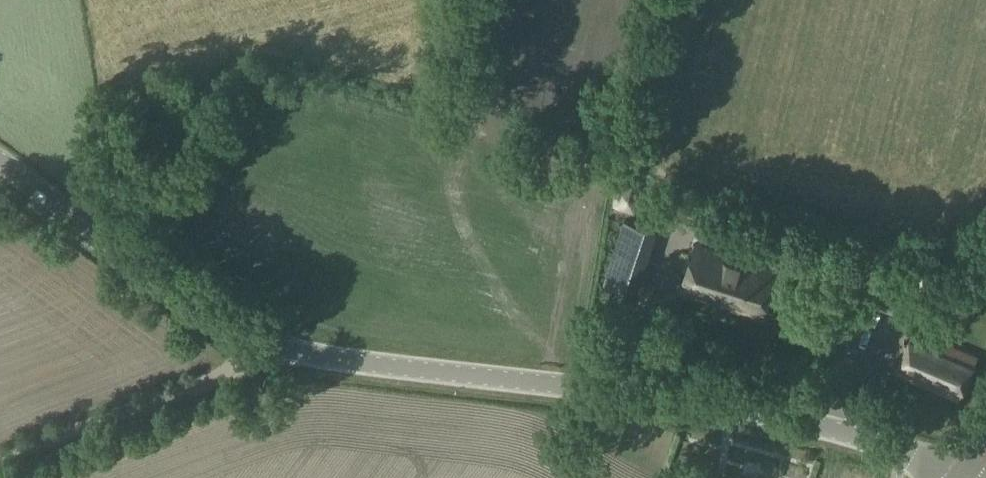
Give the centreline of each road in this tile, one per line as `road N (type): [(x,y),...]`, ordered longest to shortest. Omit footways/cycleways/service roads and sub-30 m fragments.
road 1 (unclassified): [(0,162),(225,322),(285,352),(820,424),(899,450),(946,477)]
road 2 (track): [(285,352),(0,457)]

